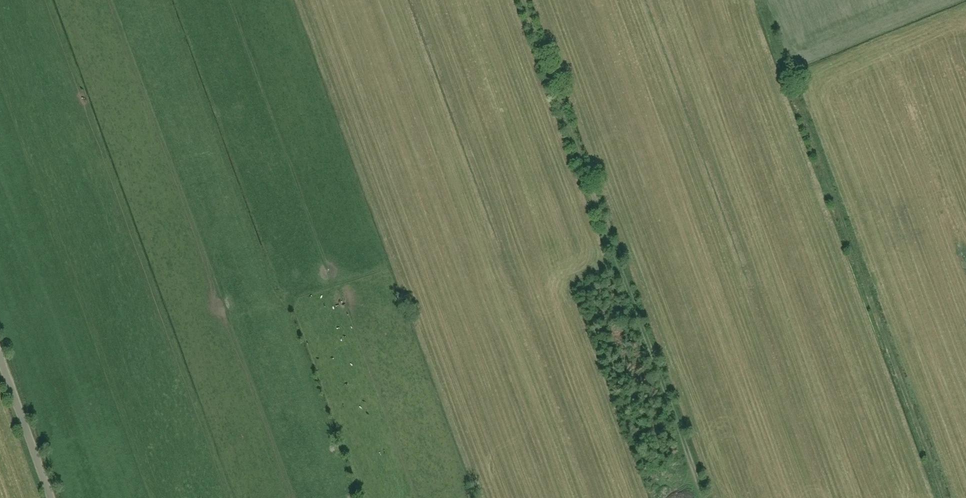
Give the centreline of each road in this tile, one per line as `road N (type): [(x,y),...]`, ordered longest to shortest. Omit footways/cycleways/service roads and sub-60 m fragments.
road 1 (unclassified): [(54,497),(0,345)]

